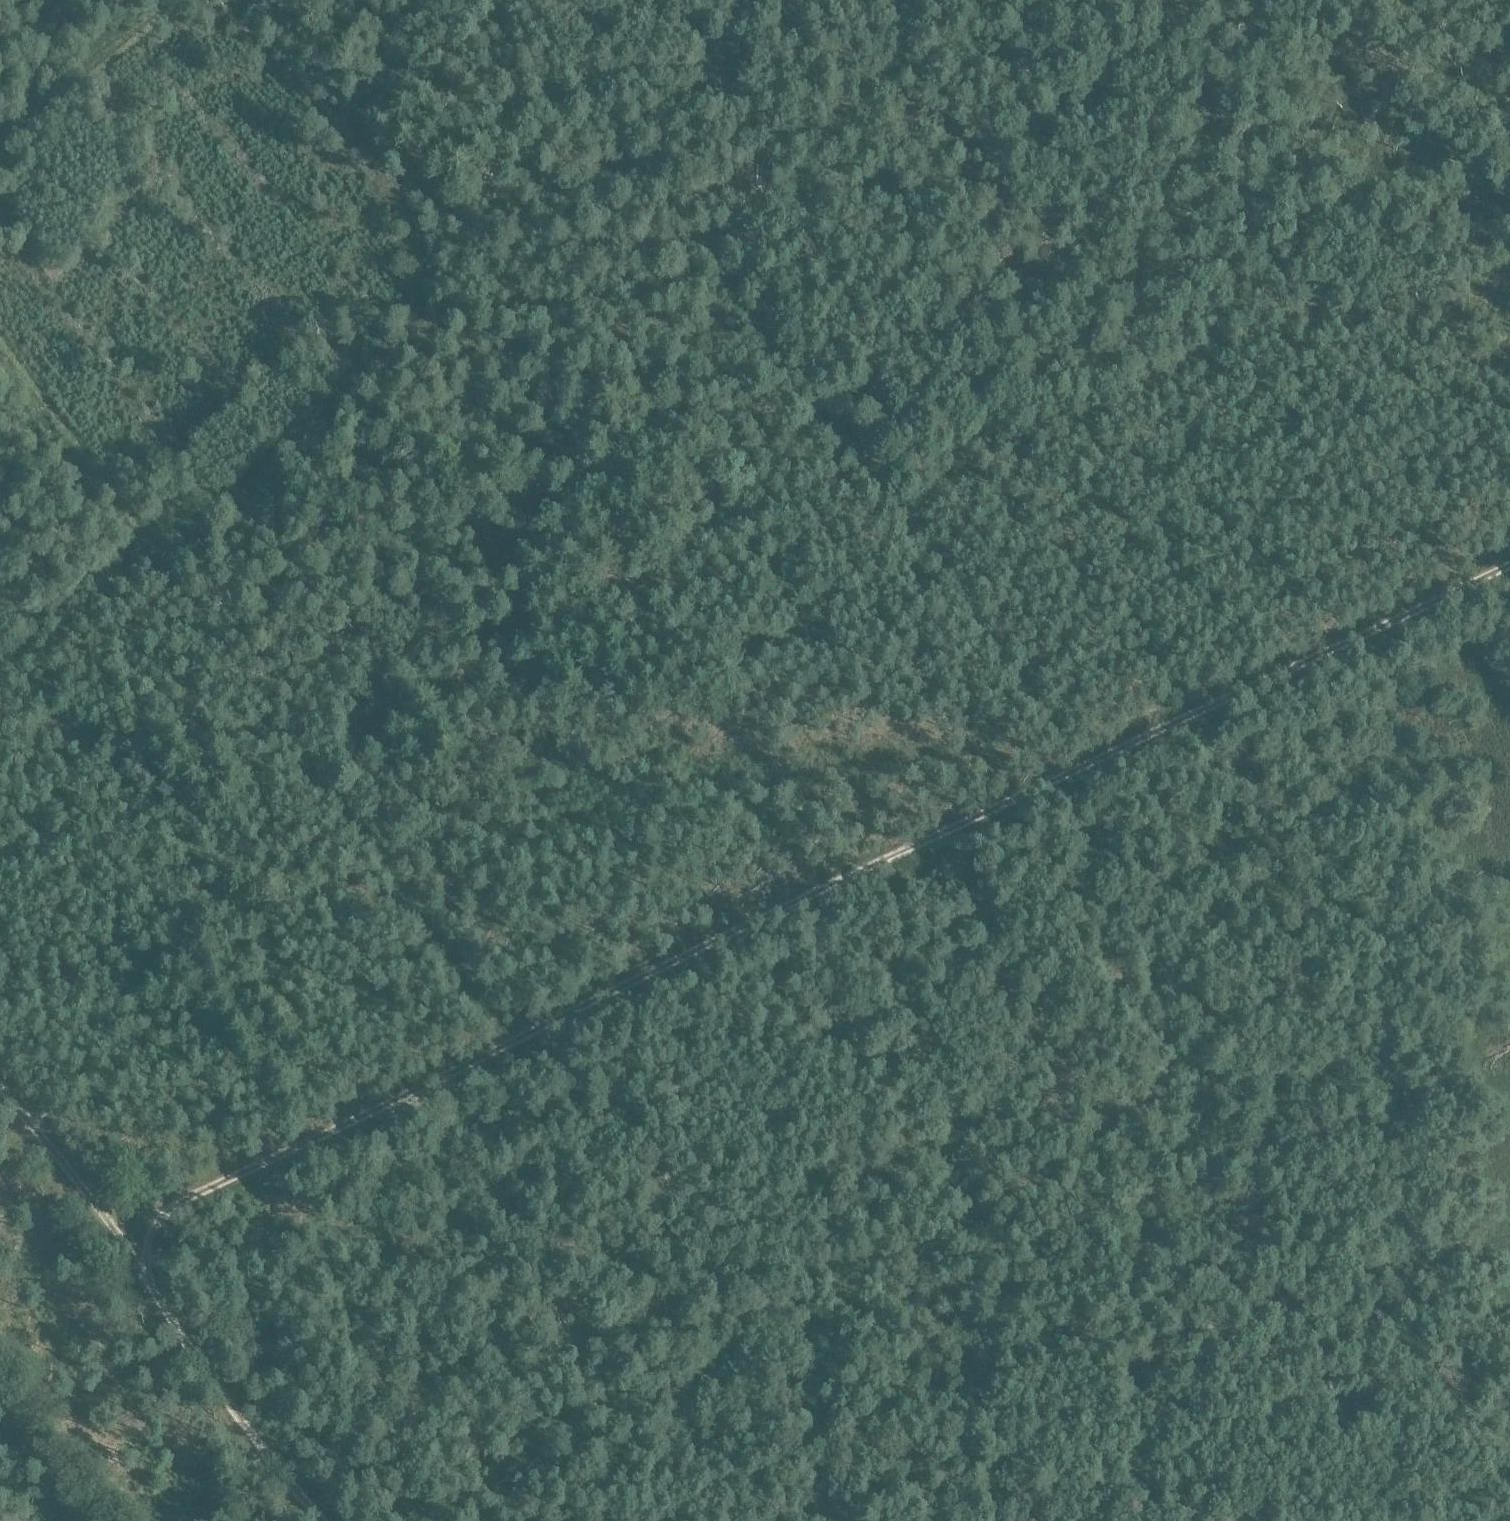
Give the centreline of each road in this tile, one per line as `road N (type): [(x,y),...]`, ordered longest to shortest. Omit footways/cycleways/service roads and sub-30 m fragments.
road 1 (track): [(1509,564),(122,1235)]
road 2 (track): [(122,1235),(182,1338),(323,1520)]
road 3 (track): [(122,1235),(0,1087)]

